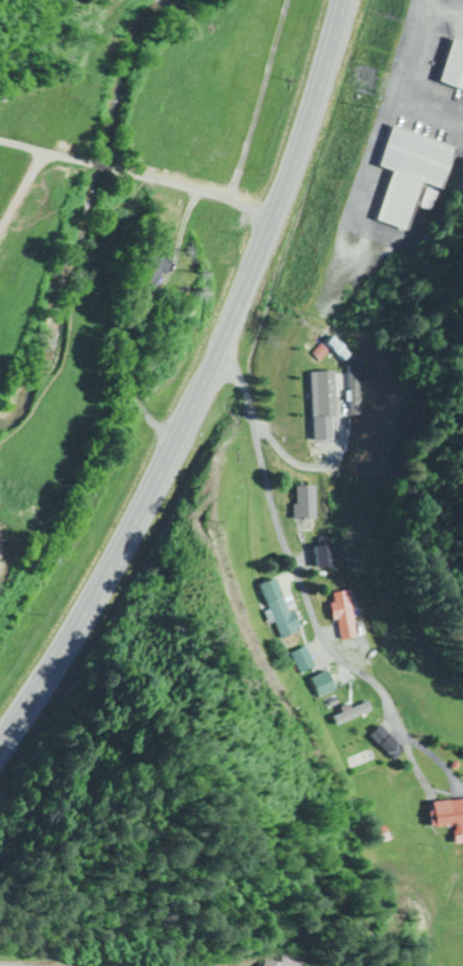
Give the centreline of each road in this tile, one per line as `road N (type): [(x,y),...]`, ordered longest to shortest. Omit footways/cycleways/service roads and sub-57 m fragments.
road 1 (secondary): [(0,748),(157,486),(279,210)]
road 2 (residential): [(216,364),(253,407),(329,625),(398,699),(437,780)]
road 3 (secondary): [(279,210),(339,0)]

